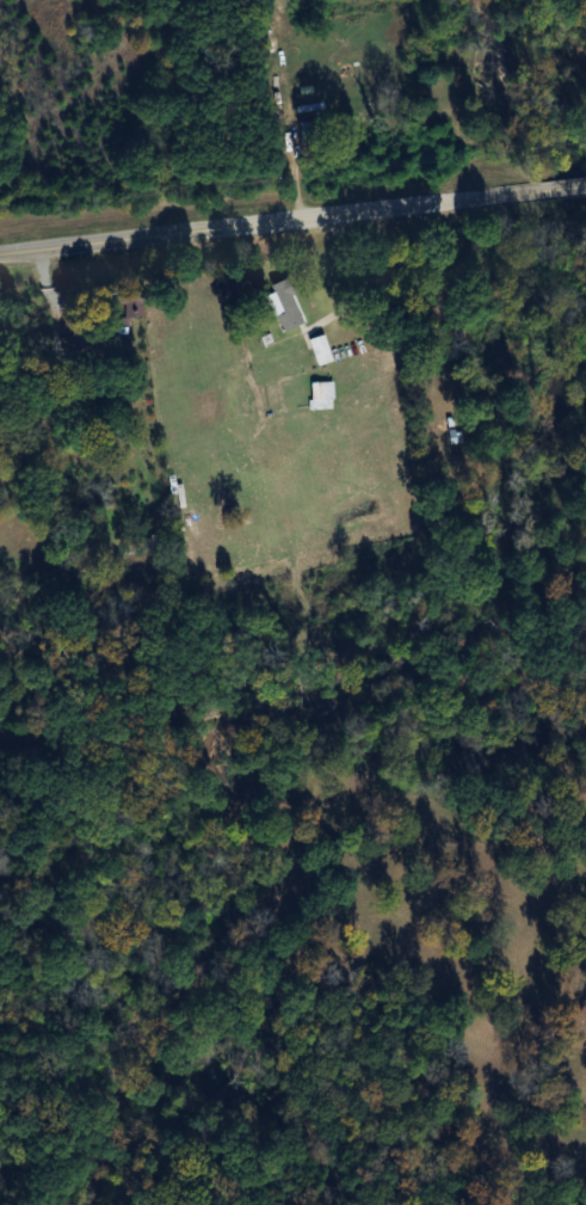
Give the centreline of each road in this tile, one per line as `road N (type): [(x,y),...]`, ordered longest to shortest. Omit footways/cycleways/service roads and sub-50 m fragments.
road 1 (tertiary): [(585,183),(0,252)]

